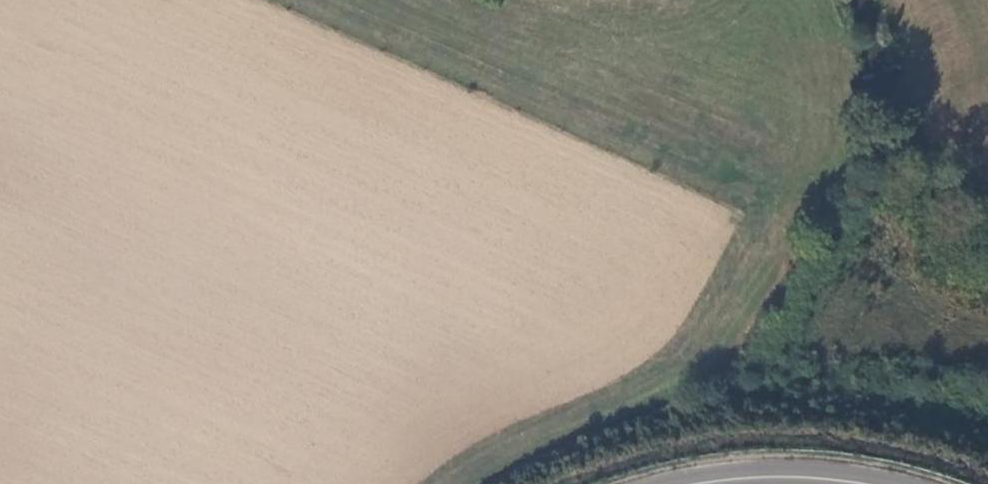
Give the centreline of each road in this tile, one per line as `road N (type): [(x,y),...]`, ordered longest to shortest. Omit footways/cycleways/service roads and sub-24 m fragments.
road 1 (tertiary): [(871,483),(779,476),(690,483)]

